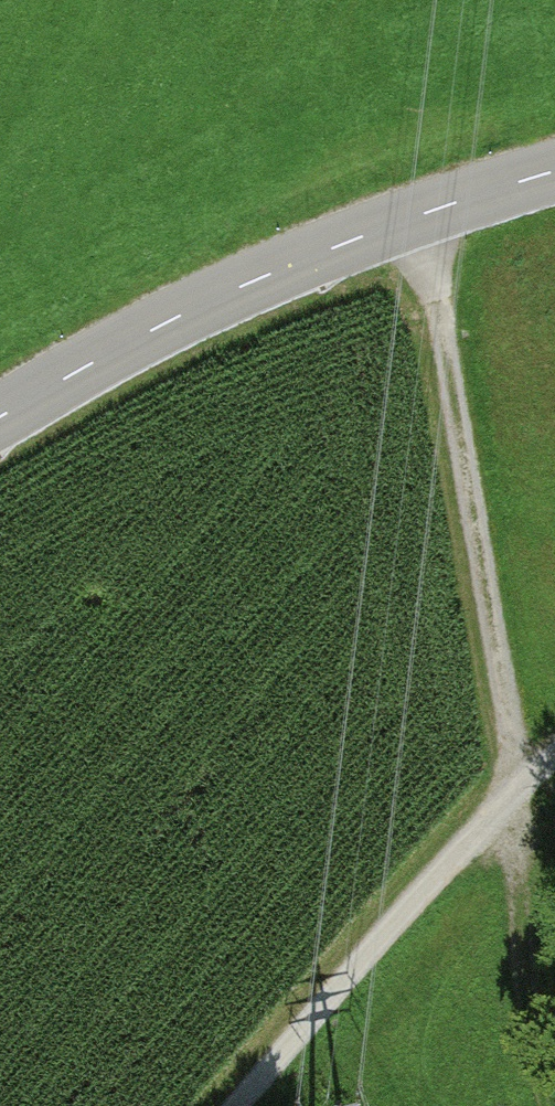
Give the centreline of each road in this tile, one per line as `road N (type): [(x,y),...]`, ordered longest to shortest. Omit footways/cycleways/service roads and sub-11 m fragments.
road 1 (track): [(429,212),(497,806),(554,1088)]
road 2 (tertiary): [(0,418),(217,295),(429,212),(554,173)]
road 3 (track): [(240,1105),(497,806),(508,759),(554,730)]

